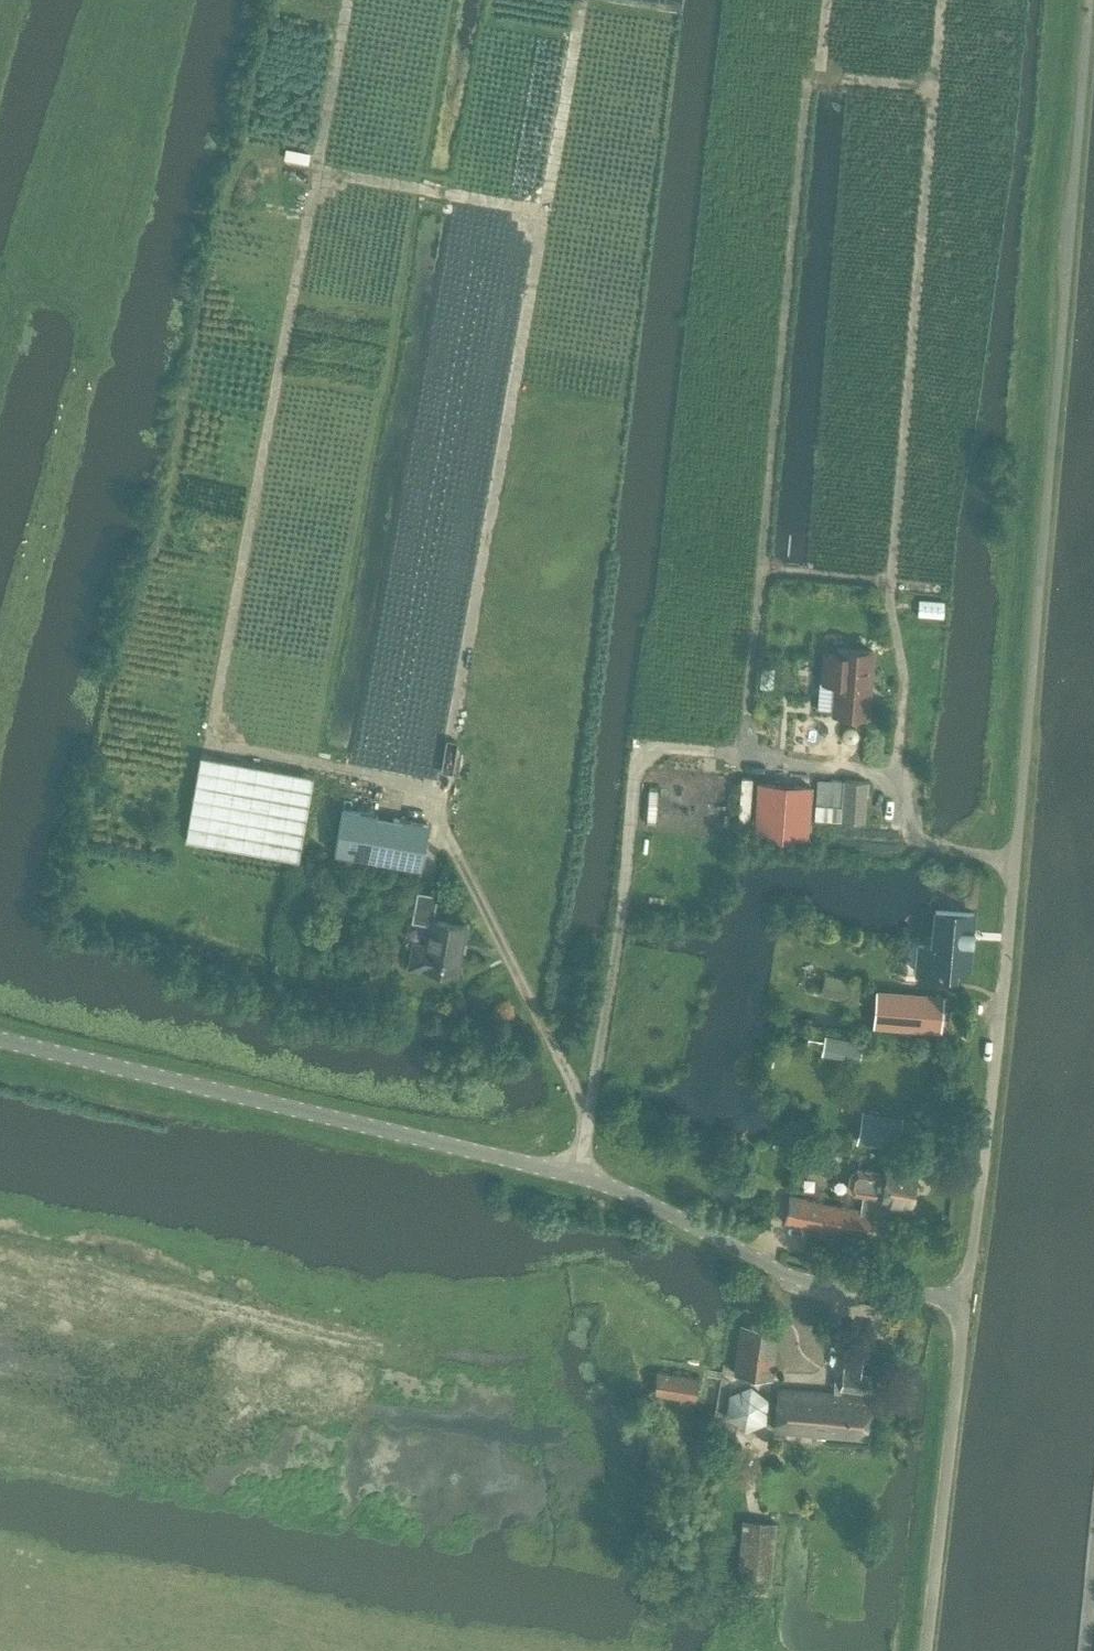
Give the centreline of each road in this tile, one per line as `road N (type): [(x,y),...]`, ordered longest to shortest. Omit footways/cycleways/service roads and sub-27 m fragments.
road 1 (unclassified): [(964,1302),(1013,875),(1085,0)]
road 2 (unclassified): [(0,1038),(579,1178),(802,1280),(964,1302)]
road 3 (track): [(944,0),(892,588),(904,671),(894,772)]
road 4 (track): [(742,755),(810,89),(821,67),(828,0)]
road 5 (unclassified): [(924,1650),(964,1302)]

